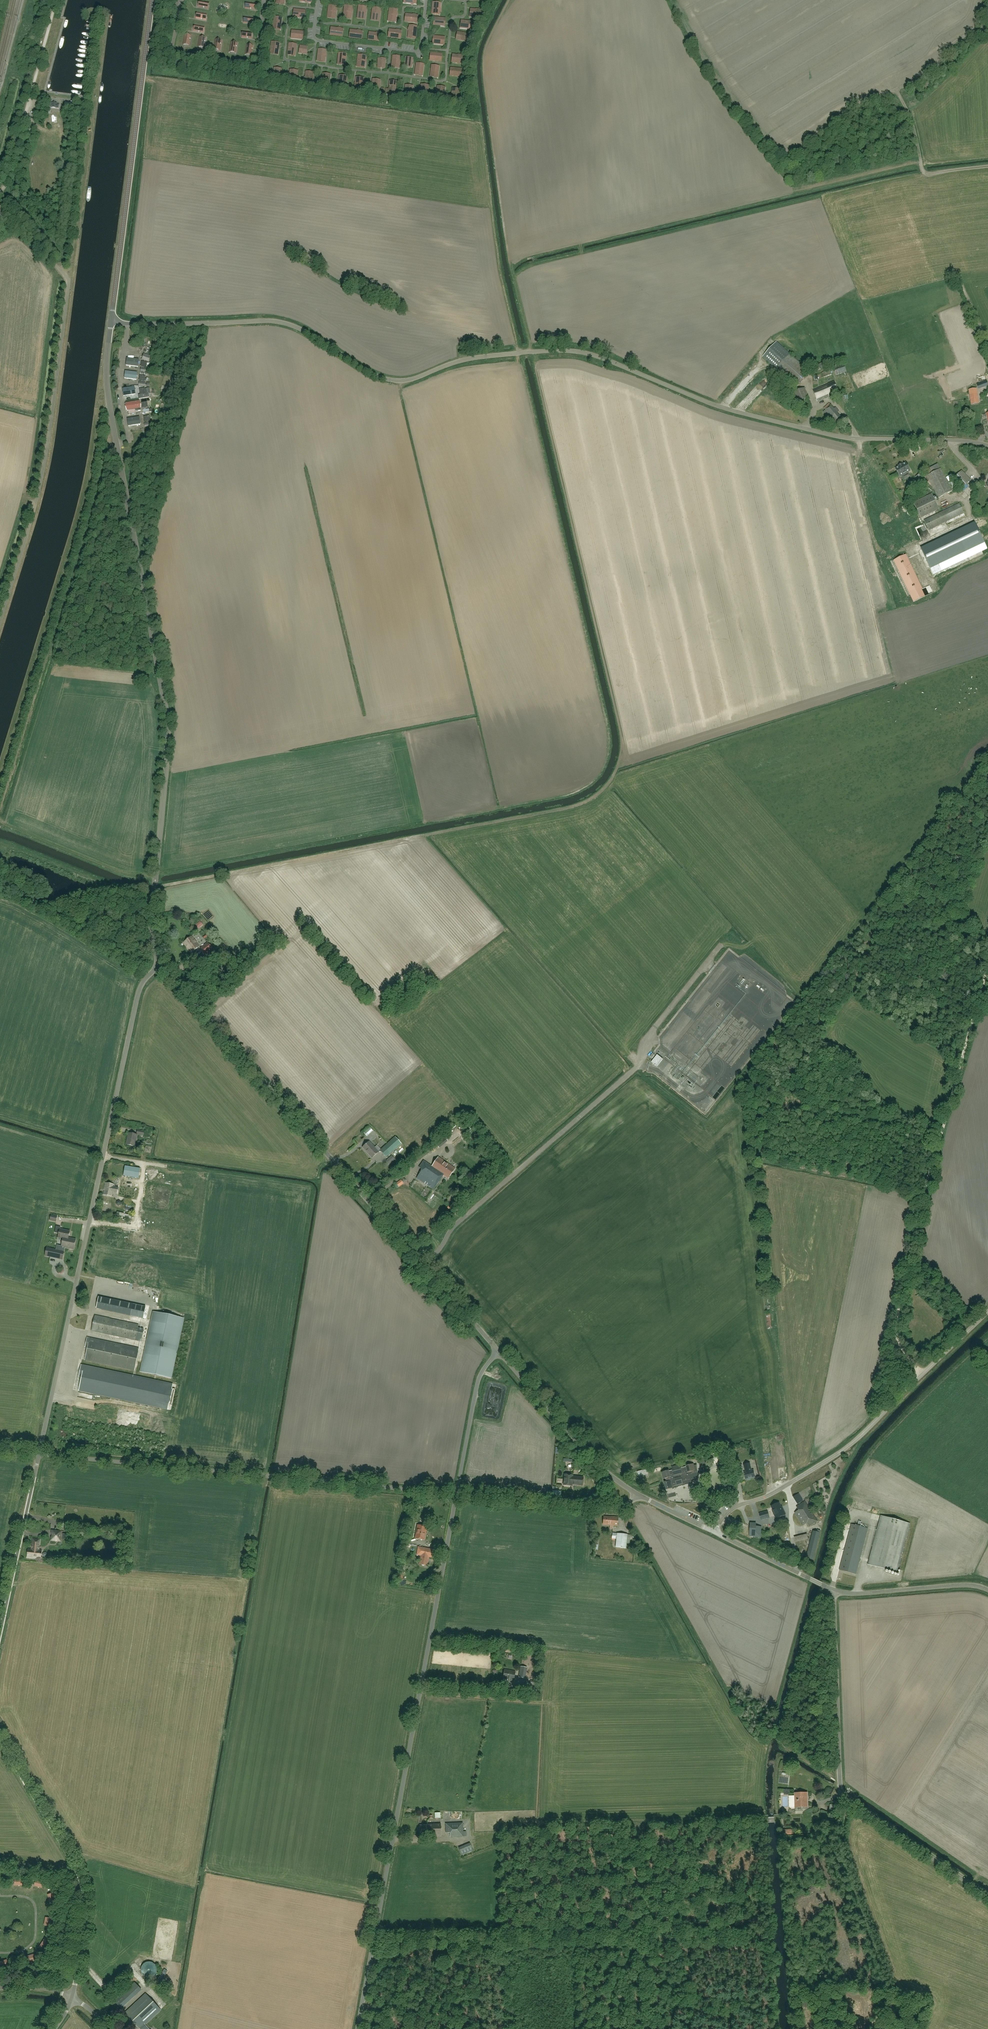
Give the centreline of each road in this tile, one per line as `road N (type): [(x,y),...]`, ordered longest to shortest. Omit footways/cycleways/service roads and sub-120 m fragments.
road 1 (unclassified): [(987,445),(841,437),(719,406),(585,352),(498,354),(402,381),(373,374),(286,323),(111,320)]
road 2 (tertiary): [(162,965),(151,928),(168,712),(108,393),(111,320)]
road 3 (unclassified): [(359,2028),(456,1494)]
road 4 (tertiary): [(498,1348),(162,965)]
road 5 (unclassified): [(39,1454),(141,989),(162,965)]
road 6 (unclassified): [(0,622),(46,457),(69,283),(0,206)]
road 7 (unclassified): [(987,974),(896,1329),(923,1374)]
road 8 (unclassified): [(456,1494),(39,1454)]
road 9 (tertiary): [(987,1897),(843,1792),(835,1592)]
road 10 (tertiary): [(111,320),(152,0)]
road 11 (track): [(756,1171),(791,1483)]
road 12 (unclassified): [(72,1998),(83,1888),(0,1738)]
road 13 (track): [(899,92),(938,229),(987,350)]
road 14 (unclassified): [(713,1532),(734,1507),(851,1445),(923,1374)]
road 15 (track): [(156,872),(370,832)]
road 16 (tertiary): [(639,1496),(498,1348)]
road 17 (residential): [(267,0),(256,68),(178,56),(185,0)]
road 18 (unclassified): [(0,191),(56,0)]
road 19 (residential): [(319,0),(316,41),(417,52),(427,0)]
road 20 (unclassified): [(639,1496),(617,1510),(456,1494)]
road 21 (unclassified): [(0,1634),(39,1454)]
road 22 (track): [(156,877),(129,874),(4,825)]
road 23 (unclassified): [(456,1494),(474,1393),(498,1348)]
road 24 (unclassified): [(987,1589),(835,1592)]
road 25 (tertiary): [(835,1592),(713,1532)]

